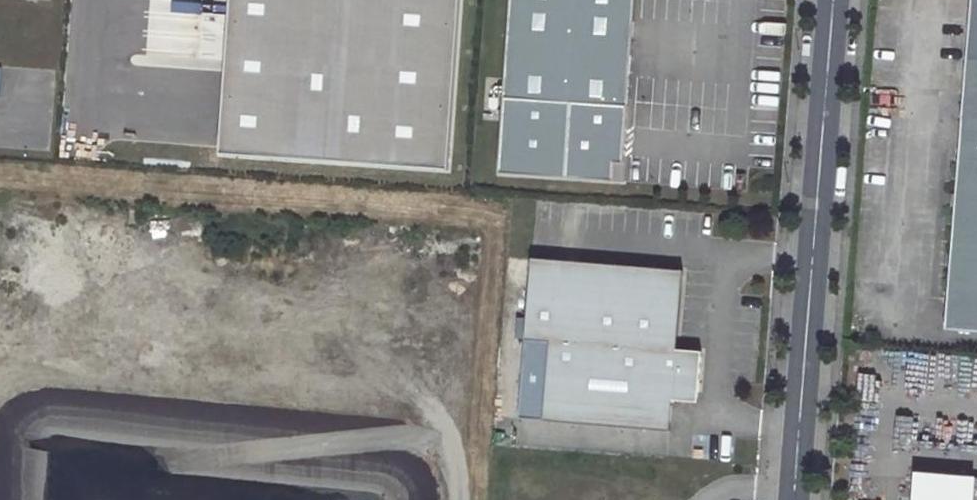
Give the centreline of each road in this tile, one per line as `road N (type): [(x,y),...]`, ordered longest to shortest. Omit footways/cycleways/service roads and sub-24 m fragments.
road 1 (unclassified): [(795,499),(834,0)]

